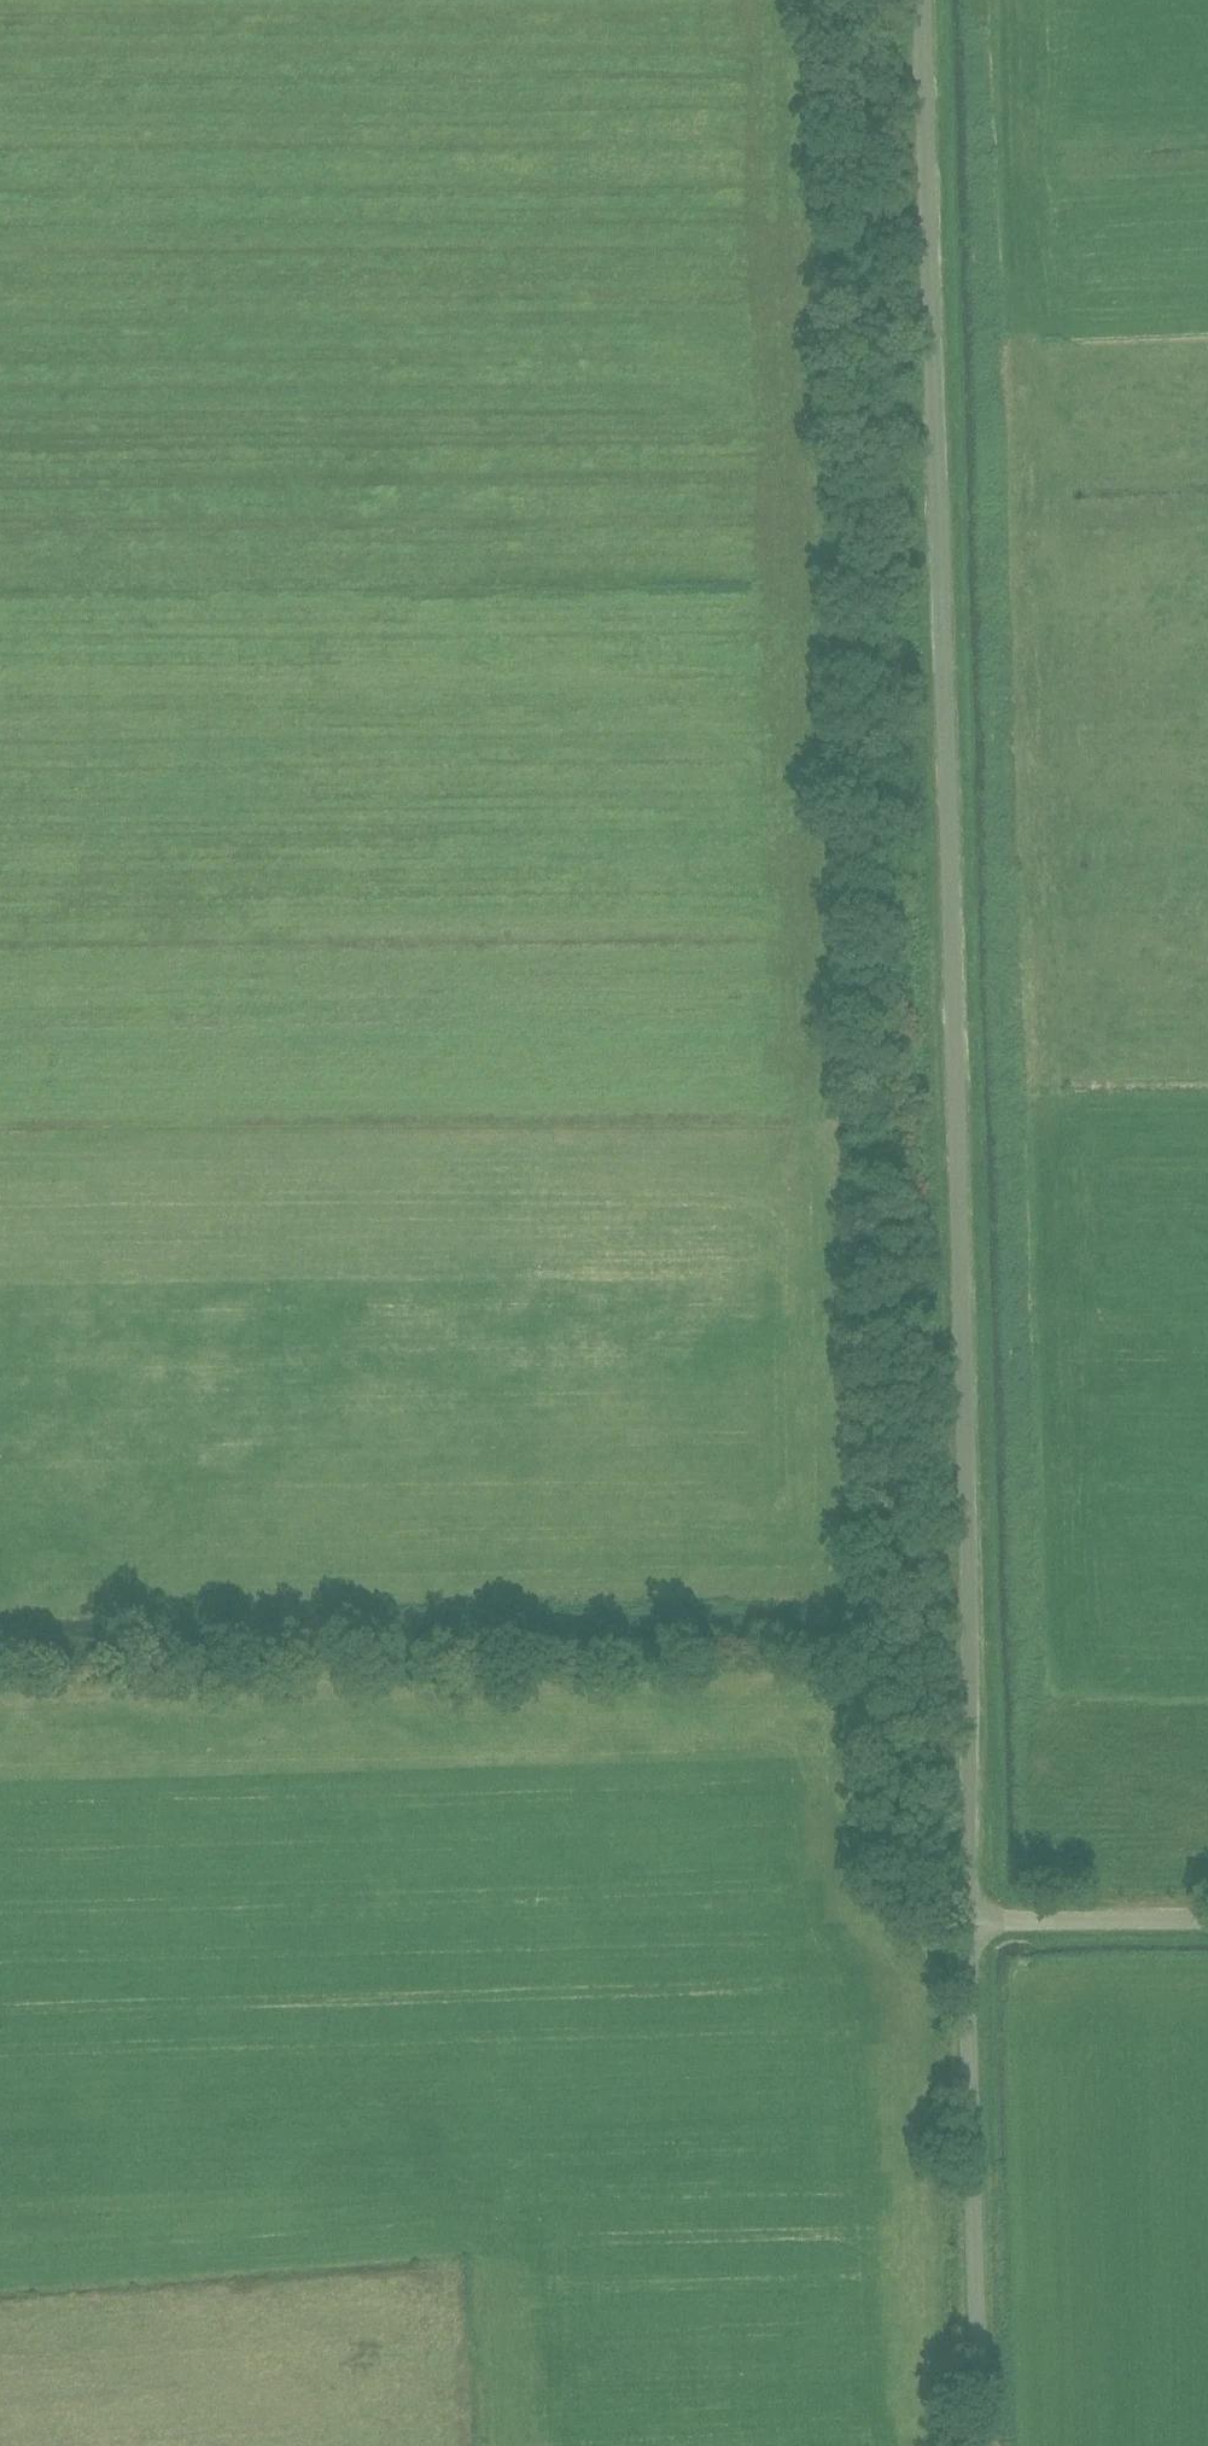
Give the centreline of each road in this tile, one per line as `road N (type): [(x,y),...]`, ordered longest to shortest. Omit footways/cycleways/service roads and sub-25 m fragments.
road 1 (unclassified): [(969,1927),(973,1718),(961,1243),(922,0)]
road 2 (unclassified): [(985,2445),(969,1927)]
road 3 (unclassified): [(1207,1926),(969,1927)]

